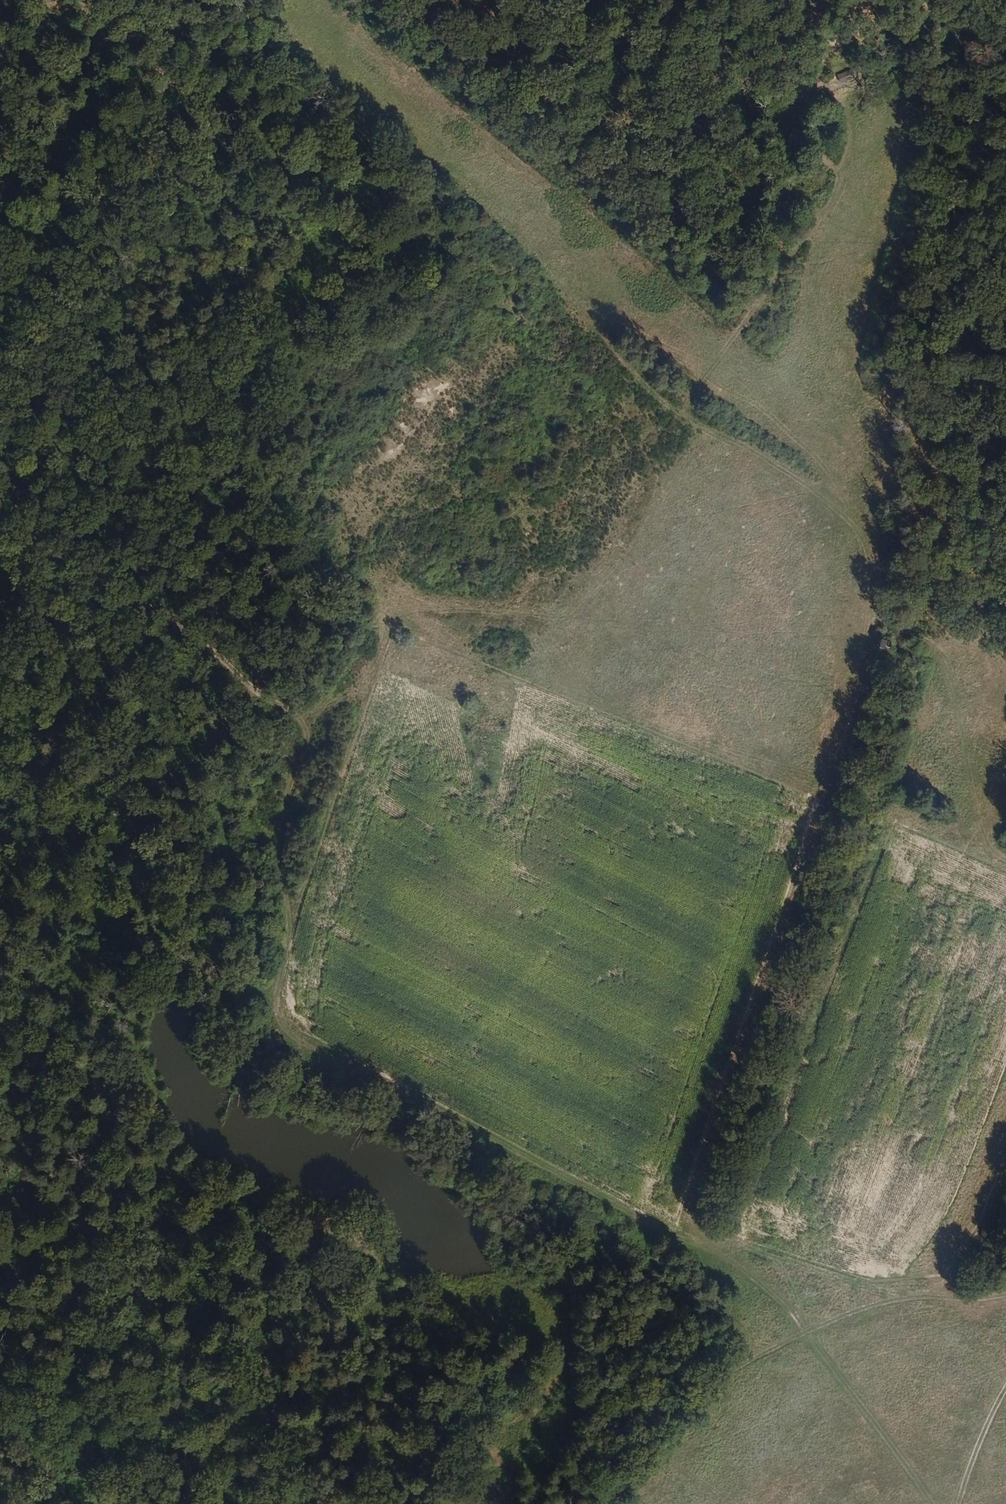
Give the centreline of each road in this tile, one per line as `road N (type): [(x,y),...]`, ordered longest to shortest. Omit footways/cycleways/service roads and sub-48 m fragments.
road 1 (track): [(589,1503),(661,1406),(725,1365),(901,1293),(1005,1290)]

